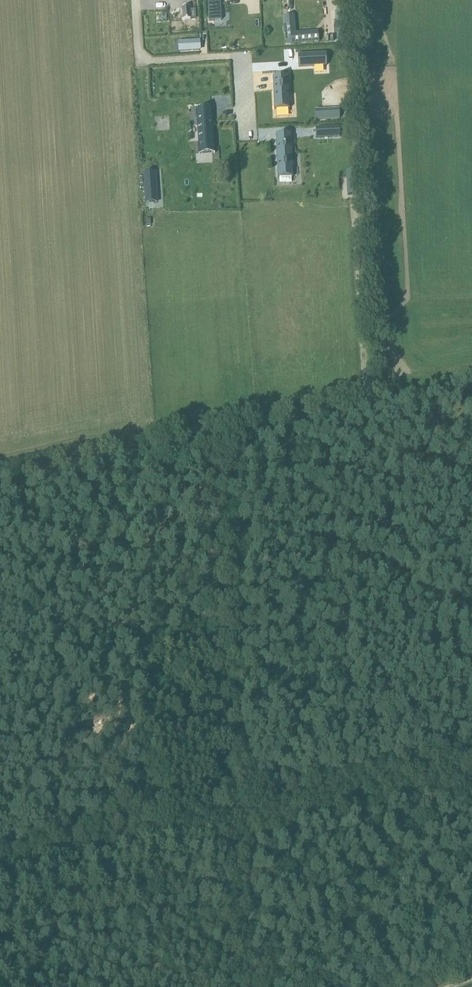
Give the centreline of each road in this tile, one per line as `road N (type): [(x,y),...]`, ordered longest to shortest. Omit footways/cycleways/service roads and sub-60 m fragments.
road 1 (track): [(0,861),(471,760)]
road 2 (track): [(471,374),(434,380),(434,768)]

